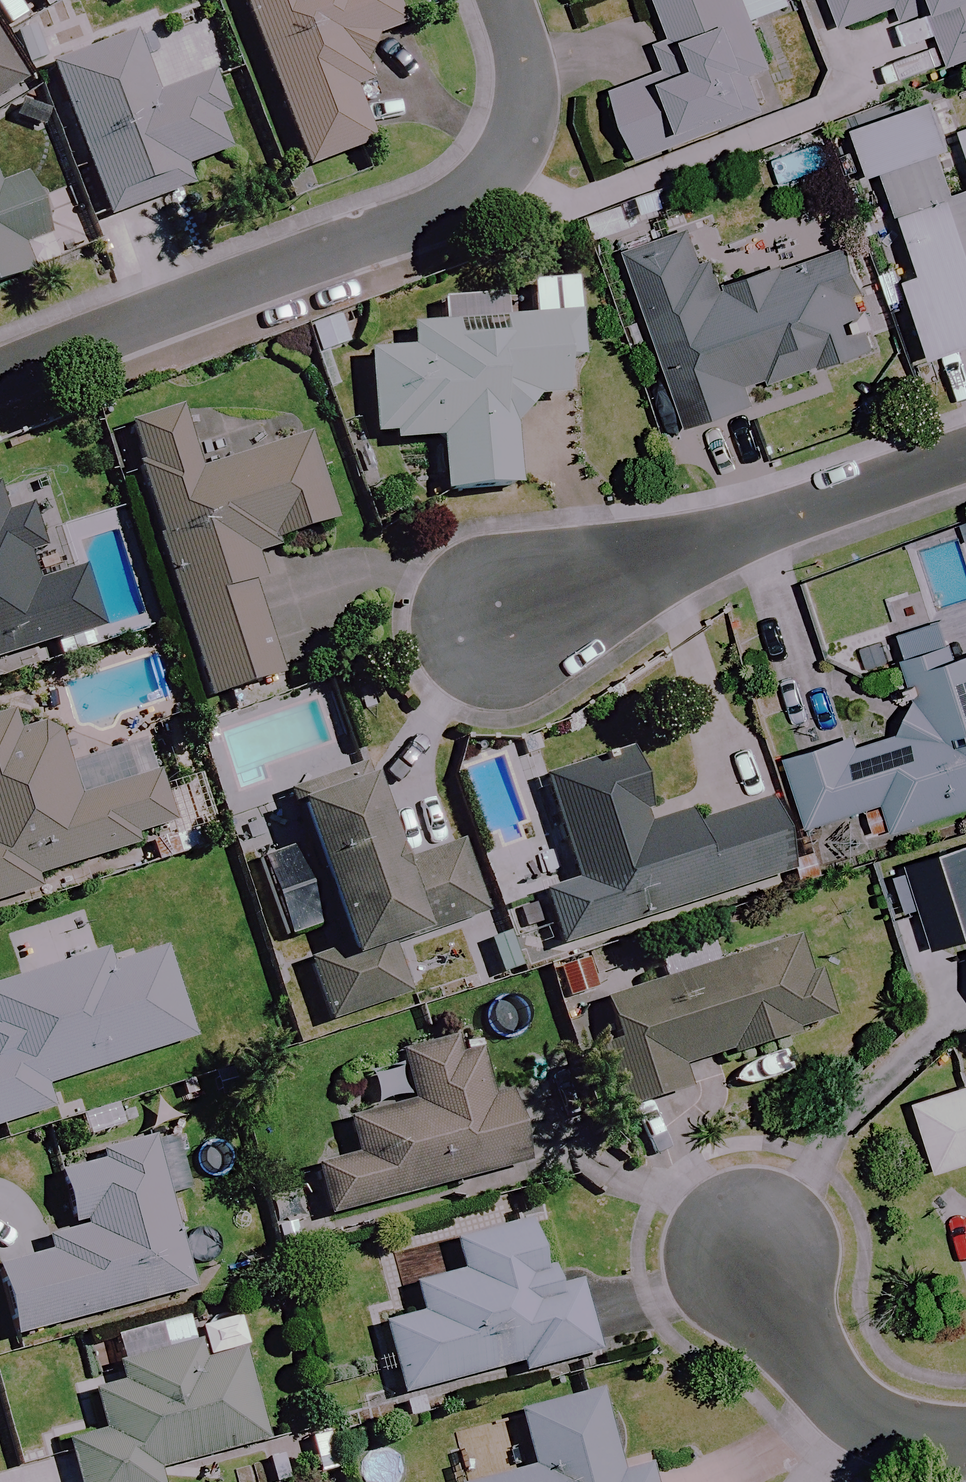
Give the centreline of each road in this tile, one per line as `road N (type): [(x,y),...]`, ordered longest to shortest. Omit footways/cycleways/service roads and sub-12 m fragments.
road 1 (residential): [(501,0),(524,94),(515,154),(492,187),(0,381)]
road 2 (residential): [(504,620),(965,458)]
road 3 (residential): [(750,1246),(811,1368),(898,1431),(965,1445)]

